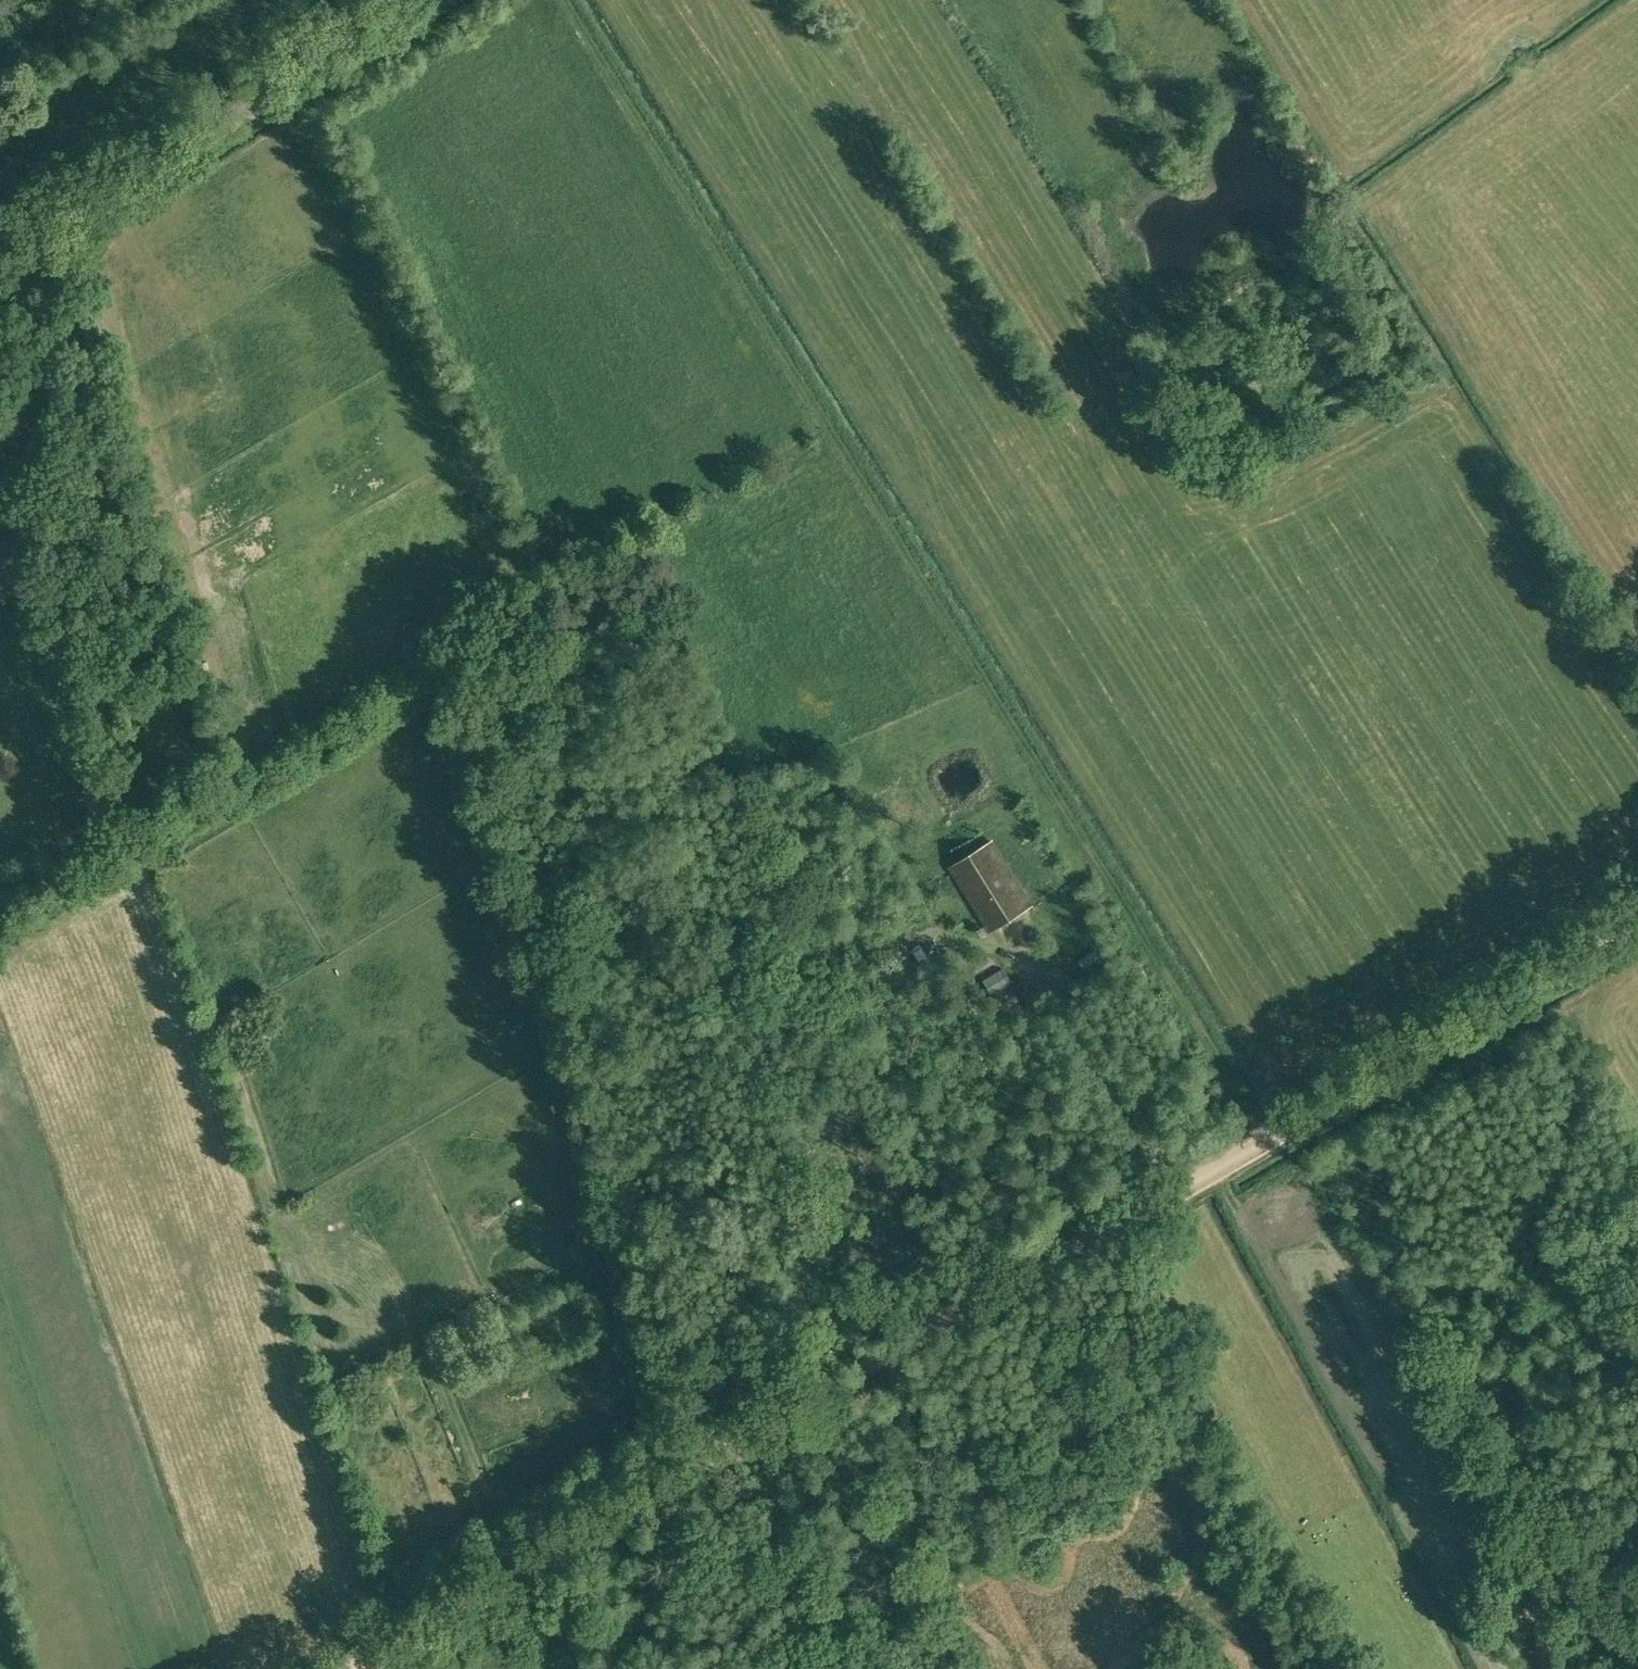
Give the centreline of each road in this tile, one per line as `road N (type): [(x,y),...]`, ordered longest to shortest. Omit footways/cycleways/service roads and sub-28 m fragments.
road 1 (track): [(346,1668),(1637,917)]
road 2 (unclassified): [(0,262),(418,0)]

